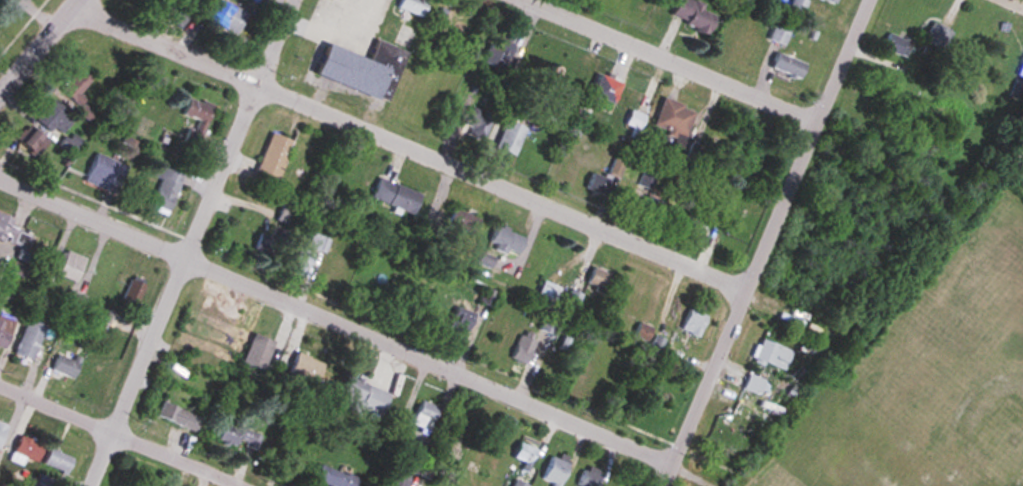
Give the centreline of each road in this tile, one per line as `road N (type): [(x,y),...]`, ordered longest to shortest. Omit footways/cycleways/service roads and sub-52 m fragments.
road 1 (residential): [(679,469),(0,175)]
road 2 (residential): [(754,293),(77,4)]
road 3 (residential): [(672,485),(877,0)]
road 4 (residential): [(99,485),(303,0)]
road 5 (residential): [(824,120),(531,0)]
road 6 (residential): [(238,485),(0,383)]
road 7 (tertiary): [(0,96),(80,0)]

